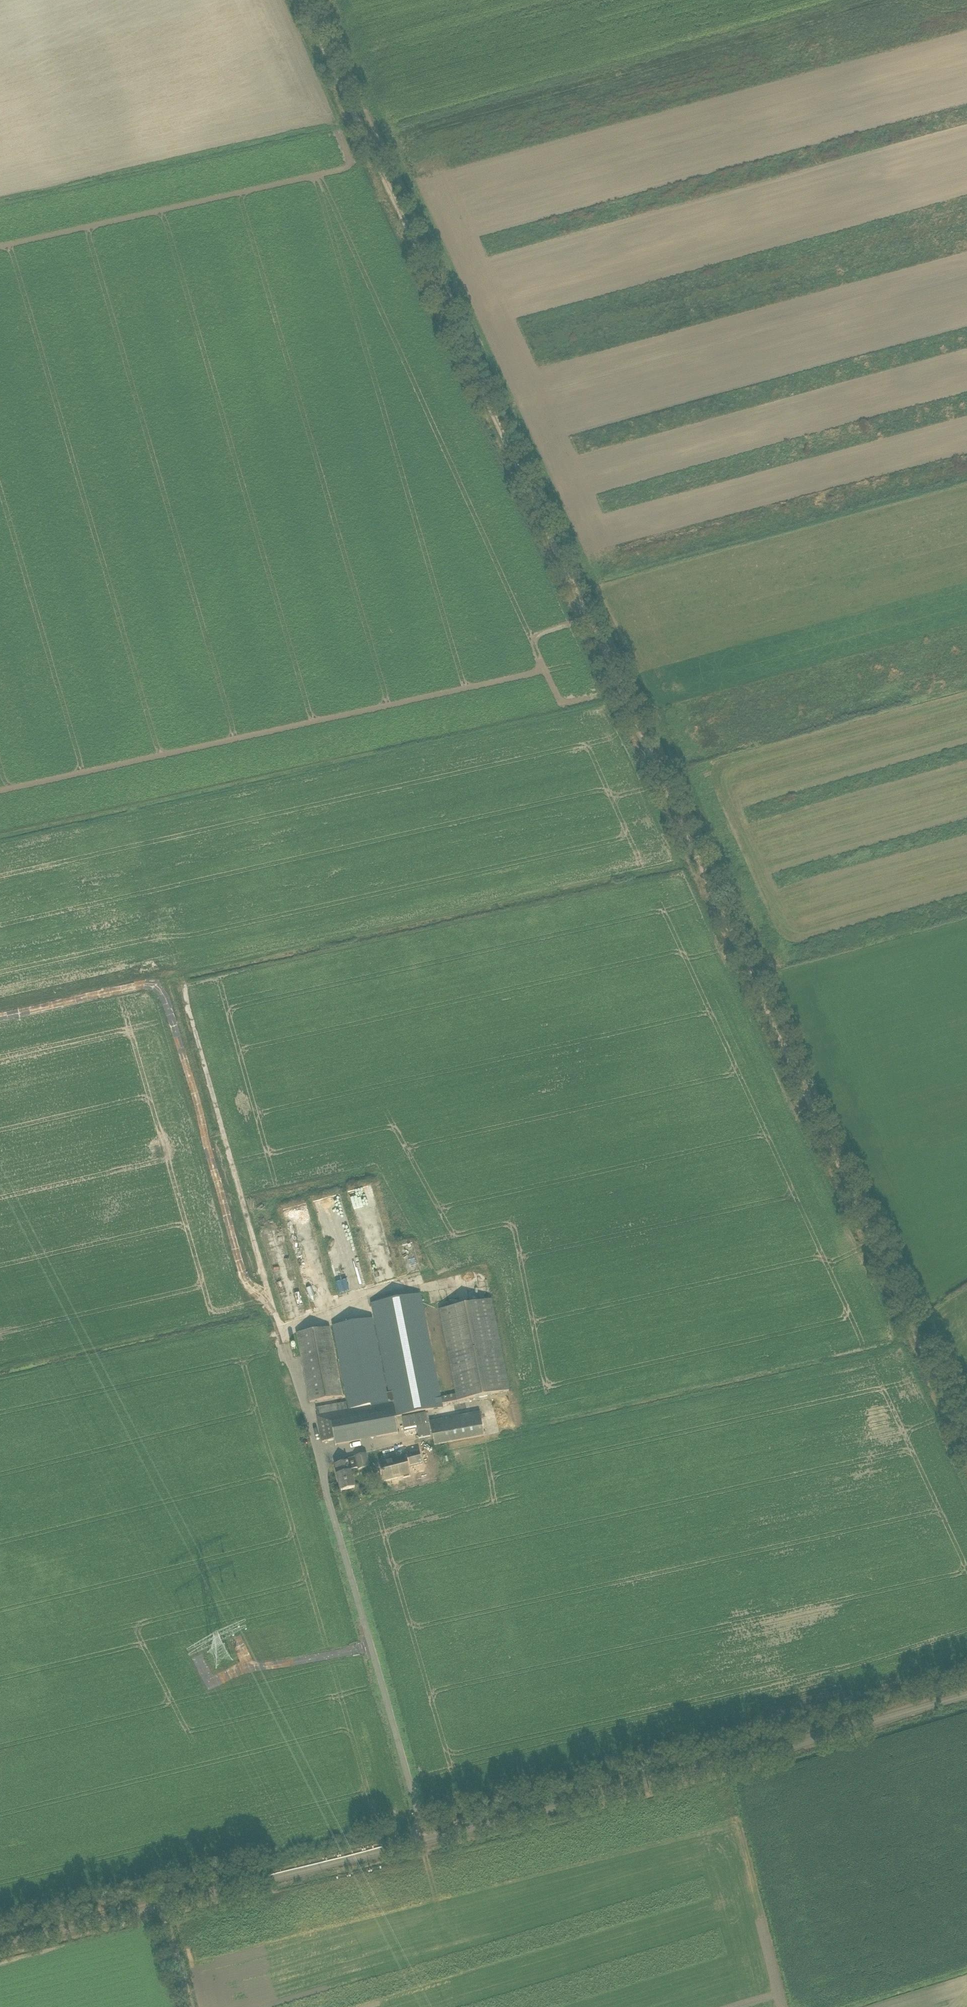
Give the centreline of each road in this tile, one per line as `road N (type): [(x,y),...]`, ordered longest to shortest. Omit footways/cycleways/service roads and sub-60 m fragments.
road 1 (track): [(305,0),(966,1451)]
road 2 (unclassified): [(423,1839),(966,1693)]
road 3 (unclassified): [(0,1947),(423,1839)]
road 4 (unclassified): [(423,1839),(325,1487)]

